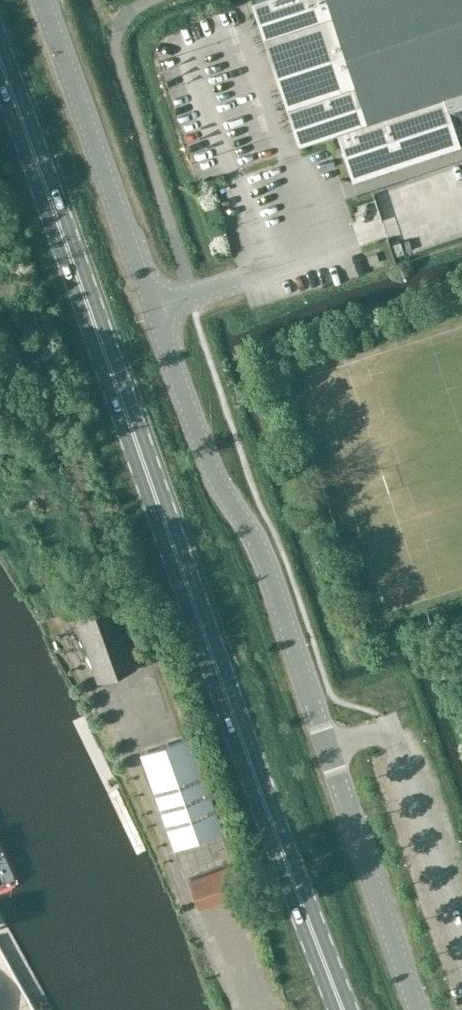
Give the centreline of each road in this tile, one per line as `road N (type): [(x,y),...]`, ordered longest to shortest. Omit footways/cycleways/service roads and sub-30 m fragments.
road 1 (unclassified): [(419,1009),(256,540),(208,464),(44,0)]
road 2 (primary): [(344,1009),(0,56)]

